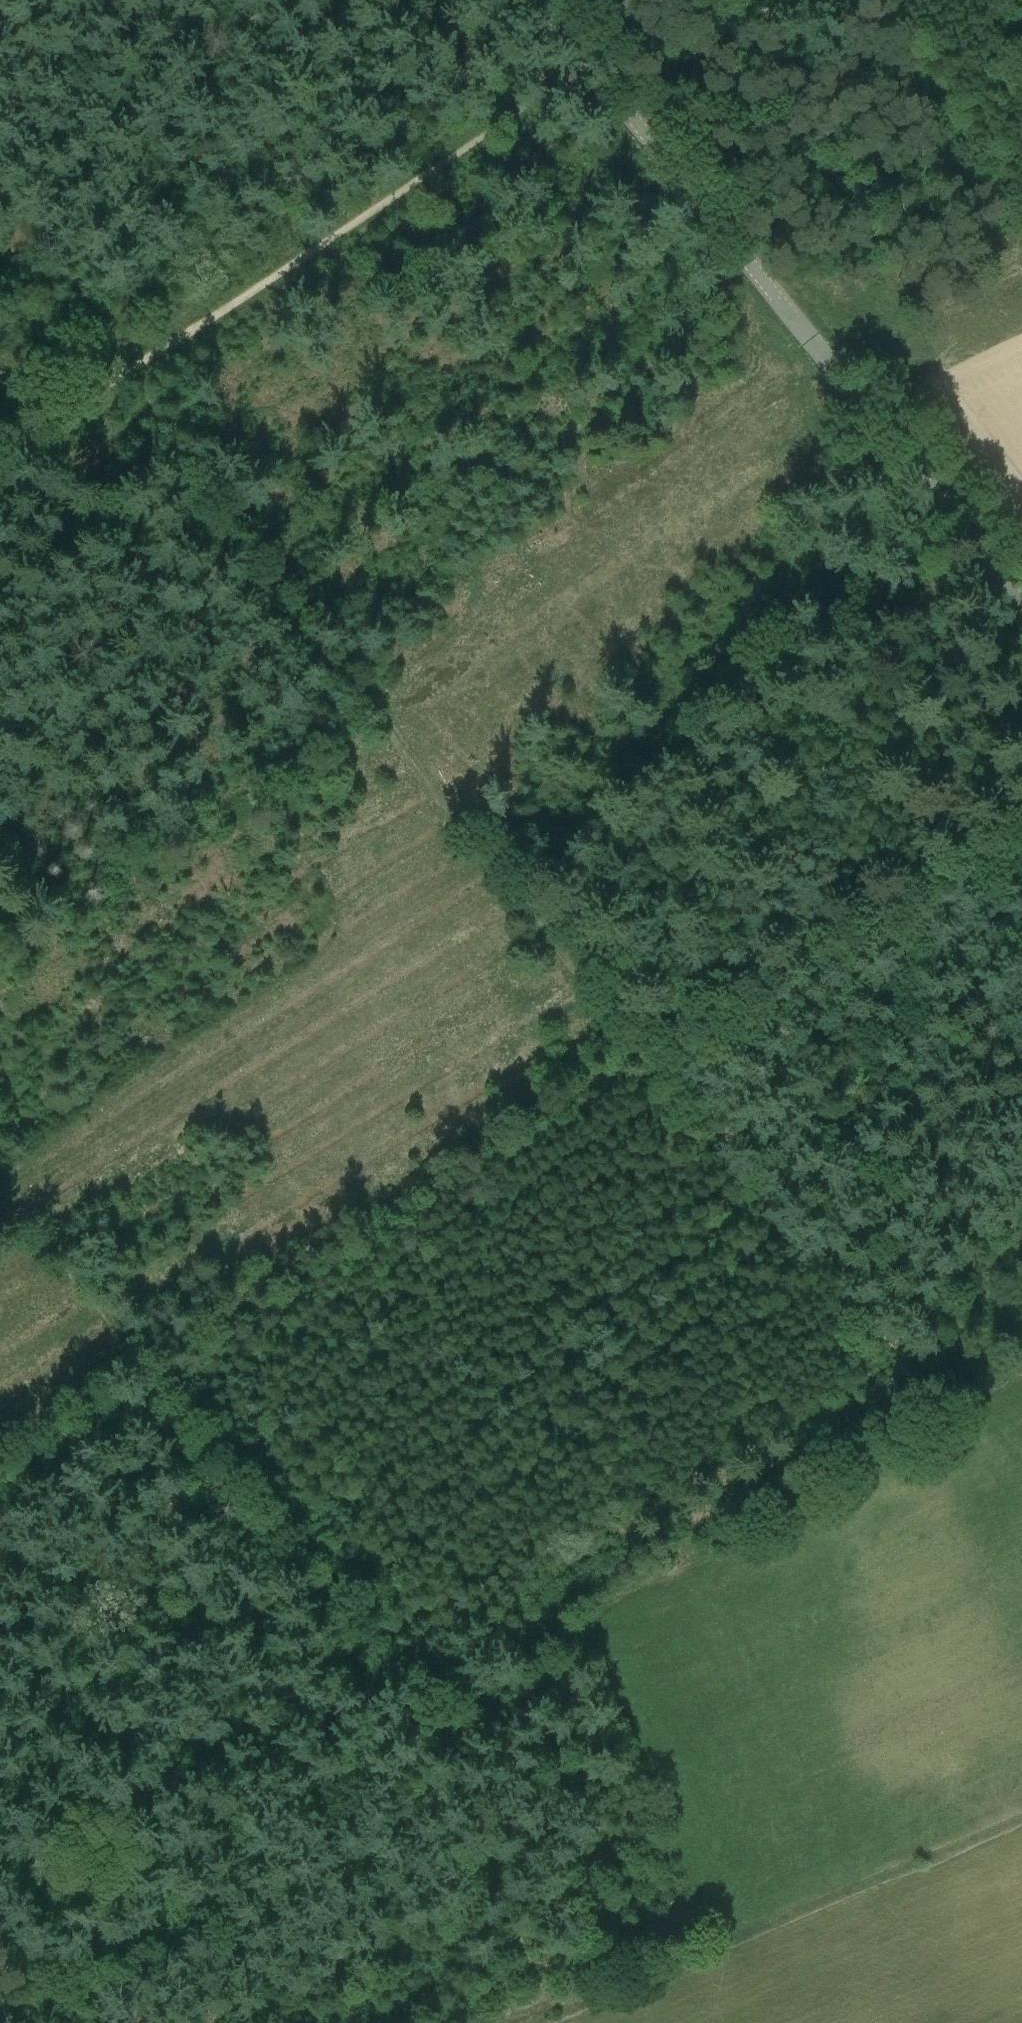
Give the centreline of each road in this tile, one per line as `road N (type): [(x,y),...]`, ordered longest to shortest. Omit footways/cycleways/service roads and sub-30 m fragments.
road 1 (tertiary): [(1021,602),(532,0)]
road 2 (track): [(0,457),(584,63)]

